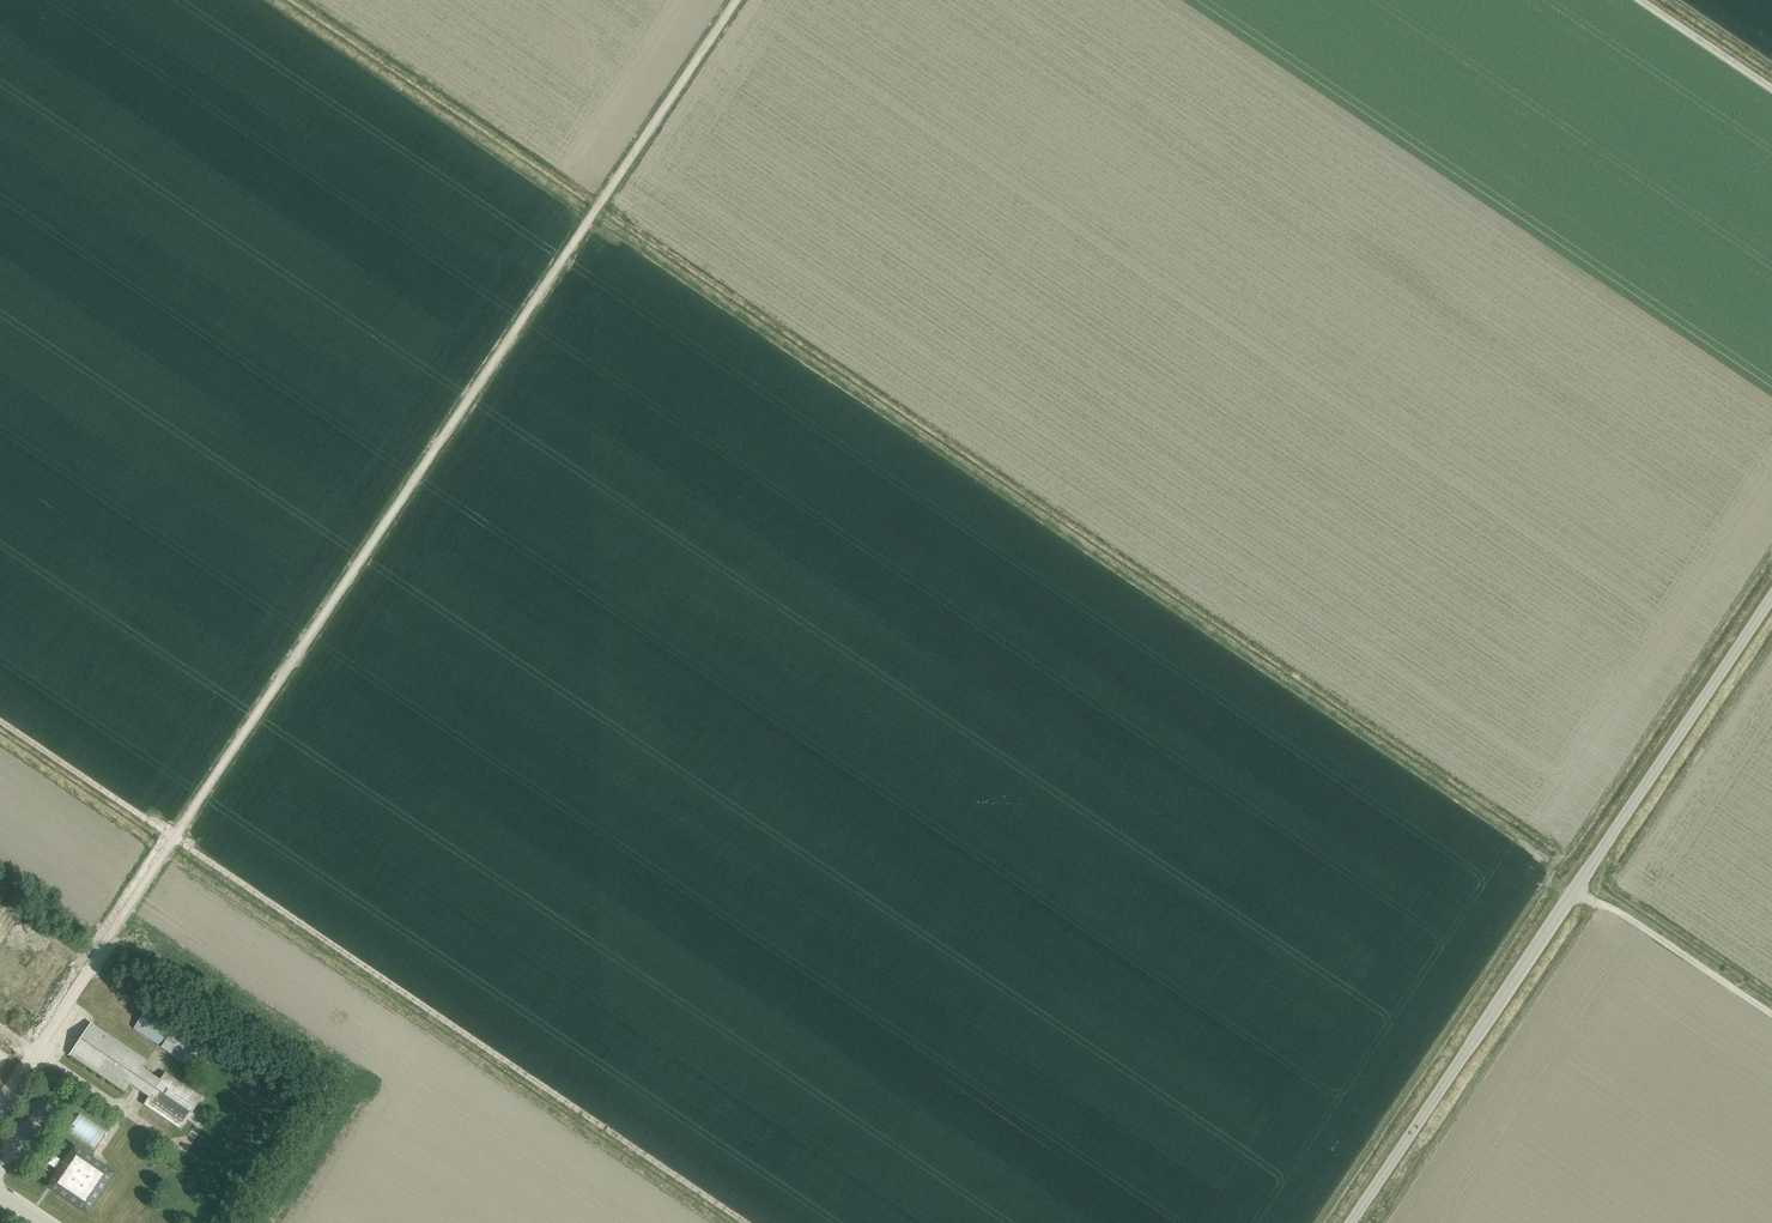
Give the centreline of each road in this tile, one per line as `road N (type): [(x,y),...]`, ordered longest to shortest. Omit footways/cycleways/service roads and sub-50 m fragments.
road 1 (unclassified): [(1351,1222),(1771,597)]
road 2 (track): [(1771,1009),(1583,880)]

